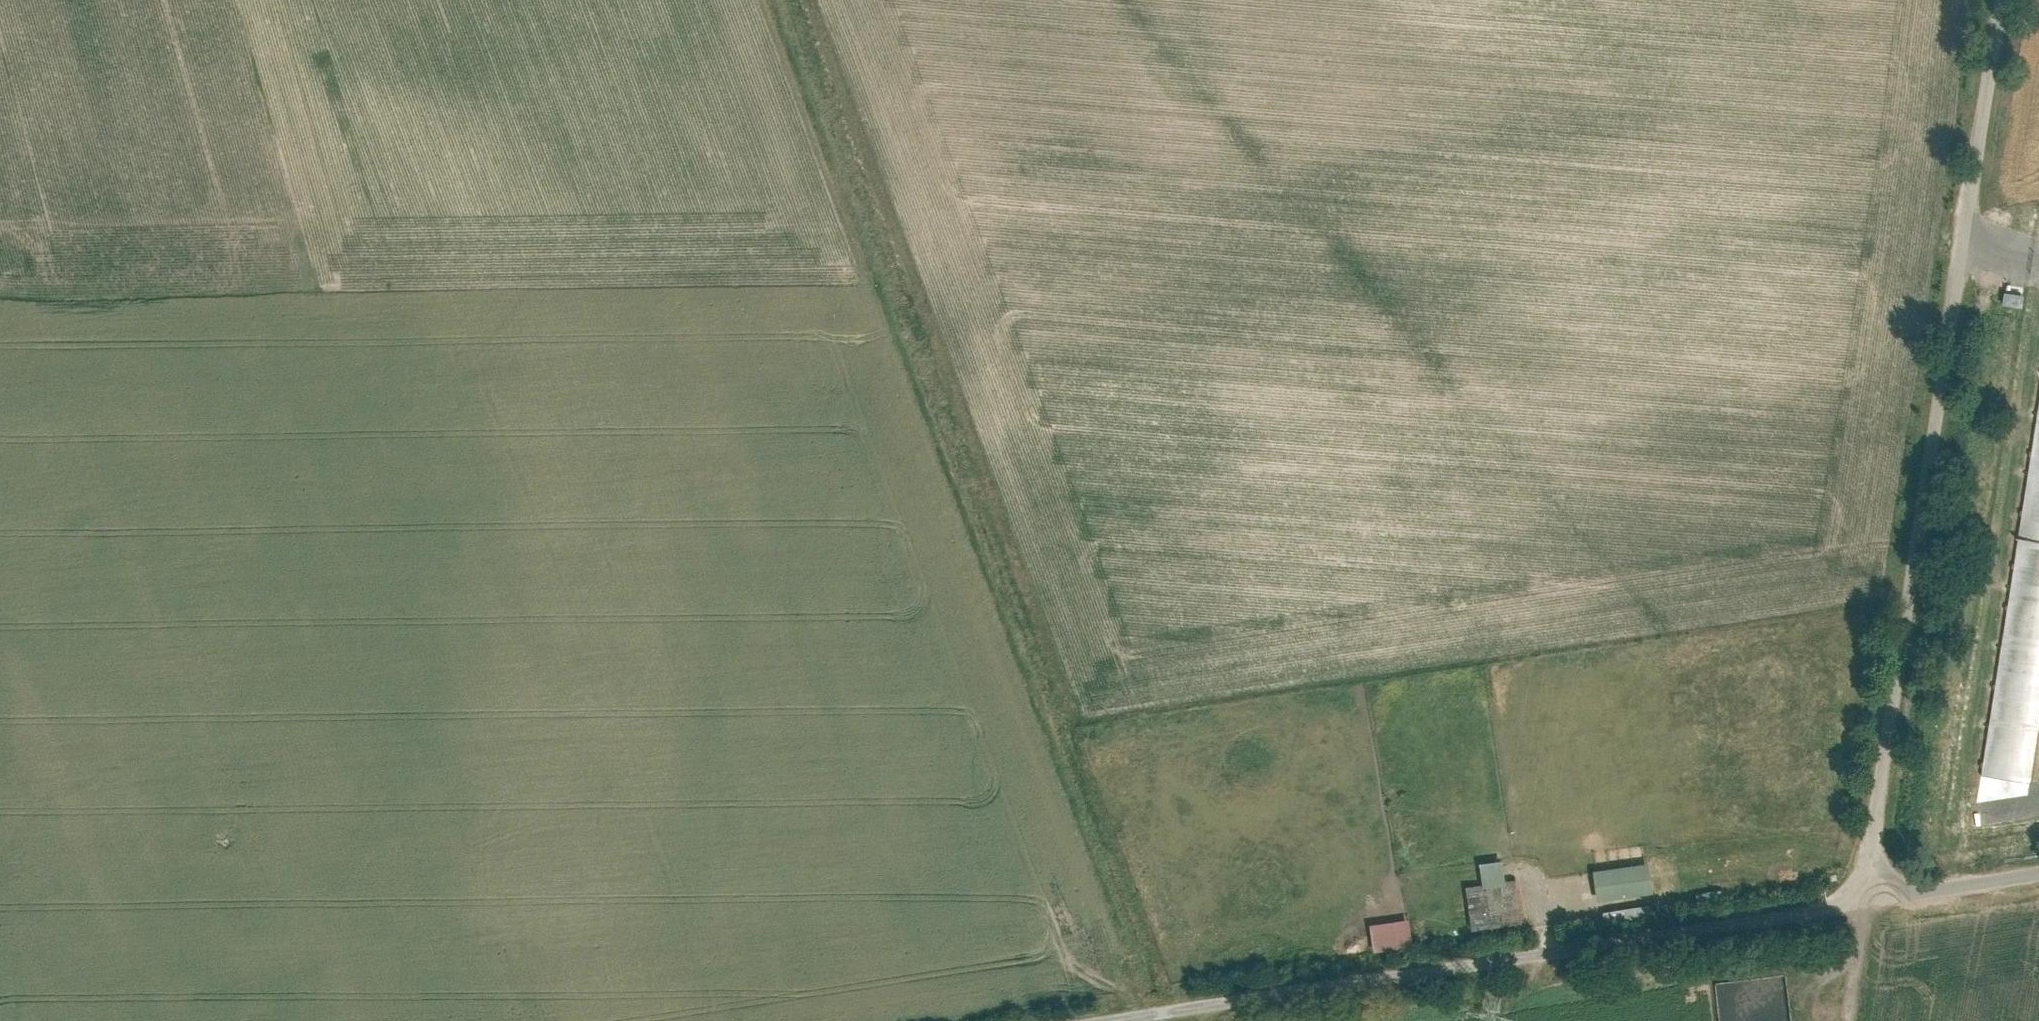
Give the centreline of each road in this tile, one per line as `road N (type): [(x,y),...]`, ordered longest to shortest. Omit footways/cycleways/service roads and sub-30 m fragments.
road 1 (unclassified): [(1869,900),(2006,0)]
road 2 (unclassified): [(1869,900),(1087,1020)]
road 3 (unclassified): [(1869,900),(2038,873)]

